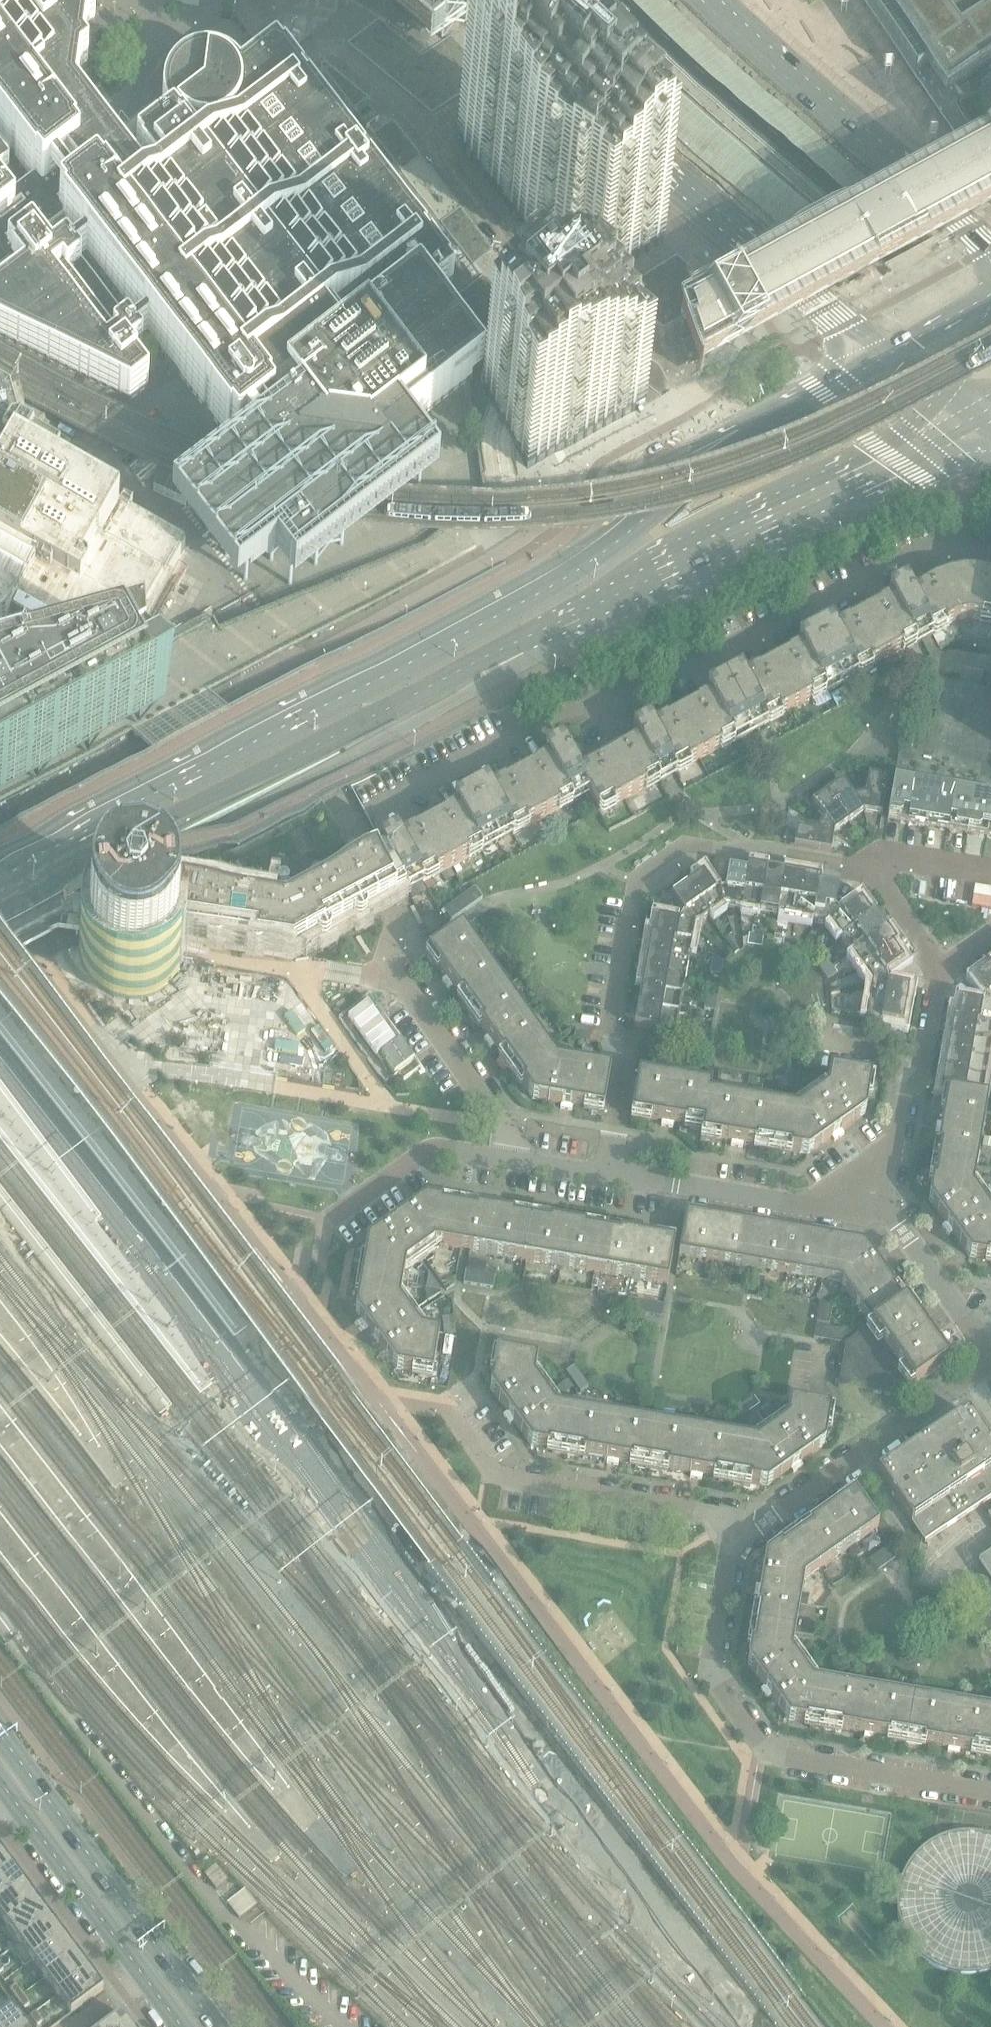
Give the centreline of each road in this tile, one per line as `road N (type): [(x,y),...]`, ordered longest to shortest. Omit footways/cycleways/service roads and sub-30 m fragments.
road 1 (tertiary): [(766,428),(564,581),(0,889)]
road 2 (unclassified): [(766,428),(583,498),(513,546),(0,820)]
road 3 (unclassified): [(0,936),(19,937),(482,686),(523,662),(546,632)]
road 4 (tertiary): [(0,921),(475,663),(546,632)]
road 5 (primary): [(569,0),(709,136),(990,374)]
road 6 (residential): [(610,1177),(630,1055),(612,1026),(636,880),(684,845),(875,868)]
road 7 (tertiary): [(504,0),(565,74),(638,142),(838,313),(896,351)]
road 8 (primary): [(990,319),(734,104),(627,0)]
road 9 (residential): [(990,1790),(784,1754),(759,1739),(716,1670),(738,1523)]
road 10 (residential): [(990,545),(919,553),(662,687),(629,701),(573,708)]
road 11 (tertiary): [(546,632),(926,447)]
road 12 (residential): [(510,1161),(505,1125),(392,974),(399,920),(365,843)]
road 13 (primary): [(216,2026),(0,1734)]
road 14 (tertiary): [(990,239),(717,0)]
road 15 (residential): [(738,1523),(497,1474),(452,1412)]
road 16 (primary): [(5,1789),(182,2026)]
road 17 (residential): [(452,1412),(378,1402),(306,1309),(325,1221)]
road 18 (residential): [(610,1177),(807,1209),(868,1190)]
road 19 (residential): [(325,1221),(425,1152),(510,1161)]
road 20 (residential): [(990,1339),(868,1190)]
road 21 (residential): [(859,1457),(990,1357)]
road 22 (tertiary): [(896,351),(766,428)]
road 23 (residential): [(909,1102),(926,1063),(942,962)]

